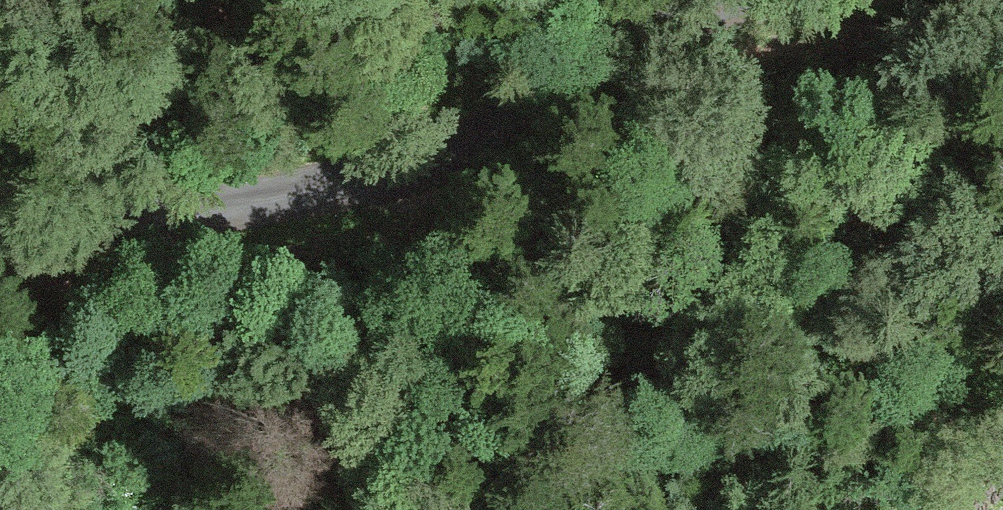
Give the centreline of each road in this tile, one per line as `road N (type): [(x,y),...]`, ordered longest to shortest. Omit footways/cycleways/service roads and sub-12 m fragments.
road 1 (unclassified): [(0,249),(426,174),(625,58),(807,0)]
road 2 (track): [(549,104),(555,162),(513,249),(413,385),(264,509)]

